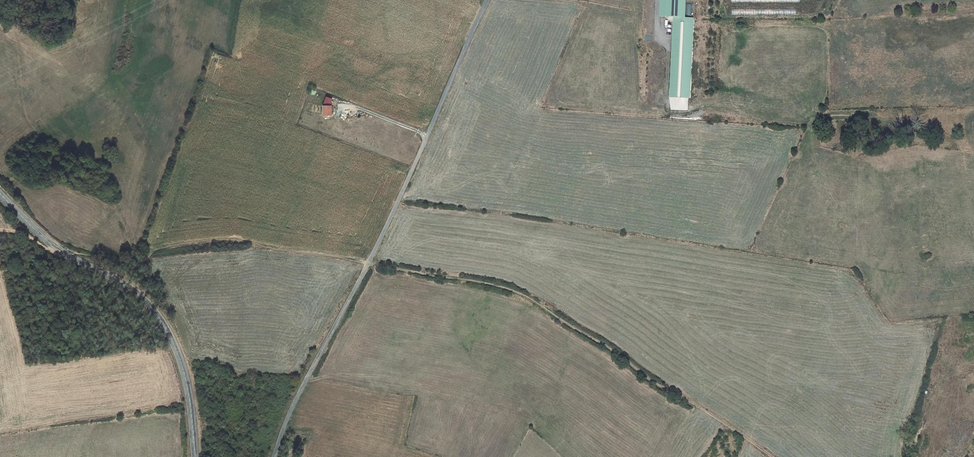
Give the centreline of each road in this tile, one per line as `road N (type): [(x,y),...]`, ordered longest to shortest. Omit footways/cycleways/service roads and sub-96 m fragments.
road 1 (unclassified): [(274,456),(489,0)]
road 2 (tertiary): [(0,194),(62,252),(147,302),(184,373),(195,456)]

